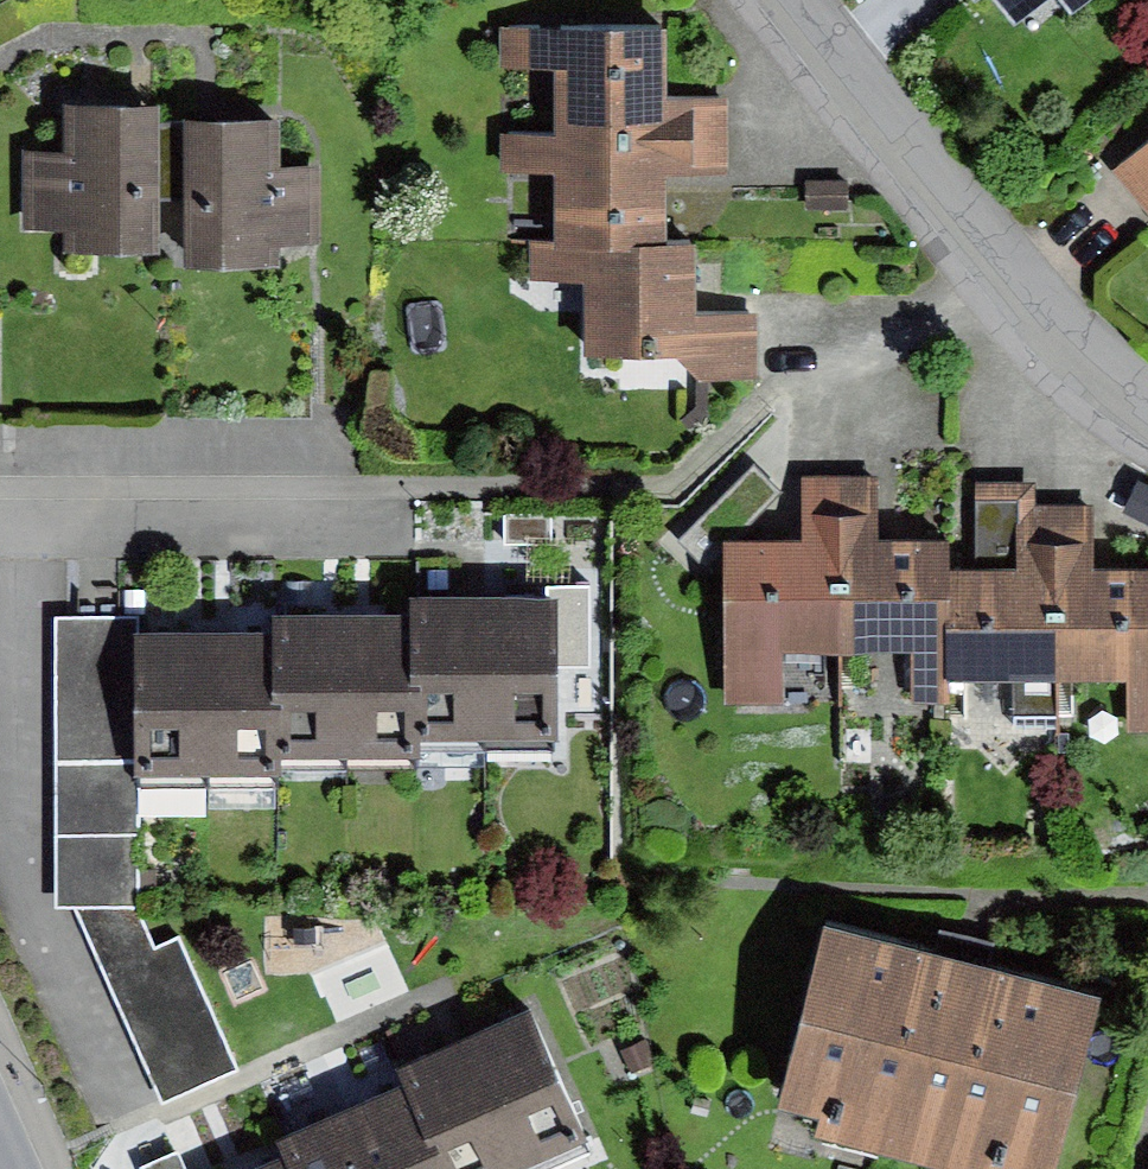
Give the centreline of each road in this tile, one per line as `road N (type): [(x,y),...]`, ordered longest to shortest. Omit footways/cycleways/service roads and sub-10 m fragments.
road 1 (residential): [(1147,402),(1014,284),(788,0)]

